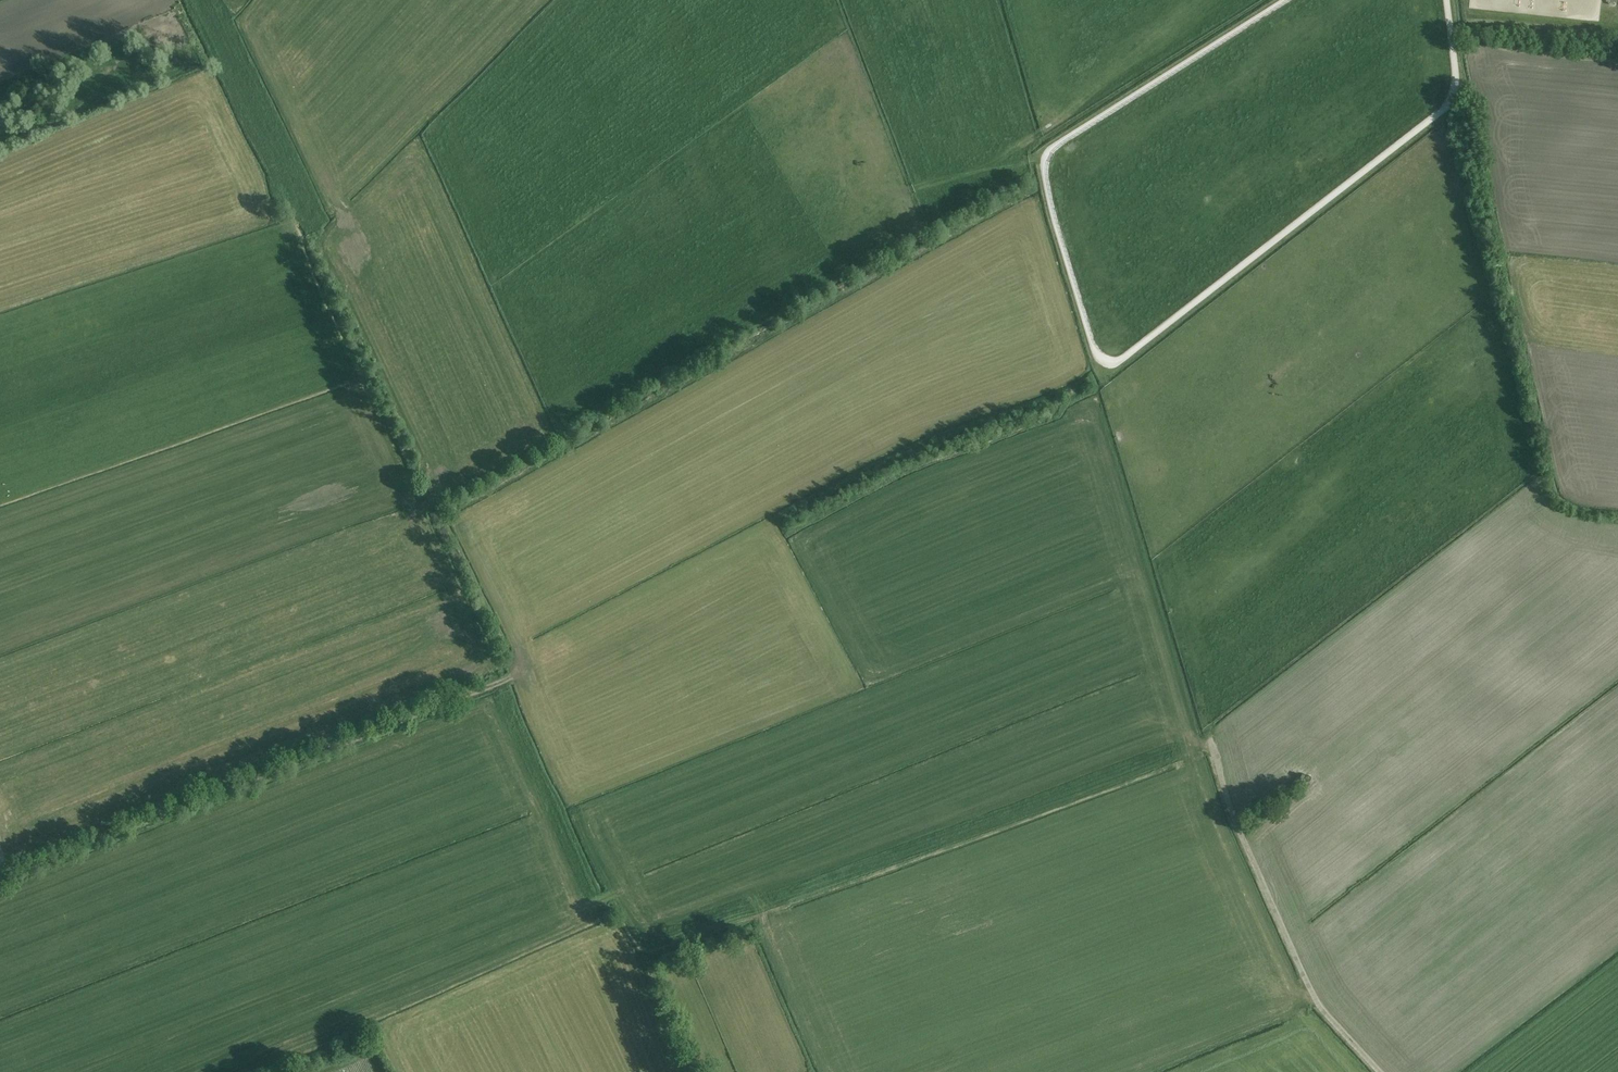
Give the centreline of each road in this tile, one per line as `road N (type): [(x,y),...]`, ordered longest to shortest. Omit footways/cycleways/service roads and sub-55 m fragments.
road 1 (track): [(0,878),(503,681)]
road 2 (track): [(1378,1071),(1319,1008),(1231,810),(1213,750)]

